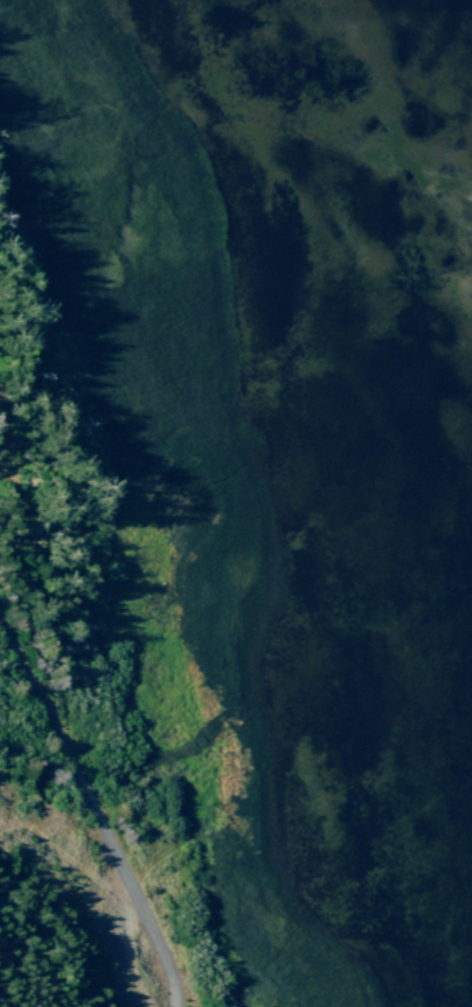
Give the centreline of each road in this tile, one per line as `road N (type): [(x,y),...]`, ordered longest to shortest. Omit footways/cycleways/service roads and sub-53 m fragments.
road 1 (residential): [(178,1006),(169,967),(0,604)]

